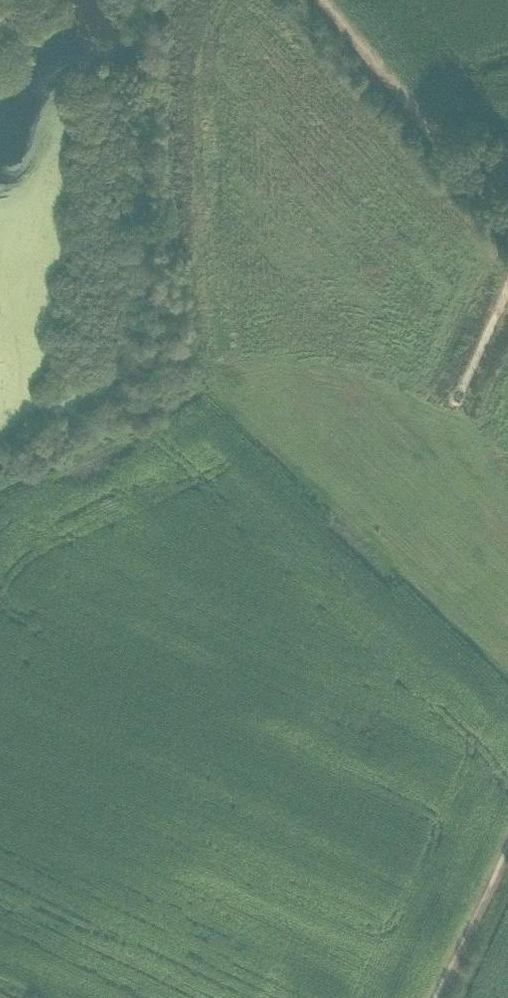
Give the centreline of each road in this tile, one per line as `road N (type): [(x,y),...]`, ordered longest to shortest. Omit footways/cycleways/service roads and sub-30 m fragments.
road 1 (track): [(312,0),(479,192)]
road 2 (track): [(507,846),(439,997)]

